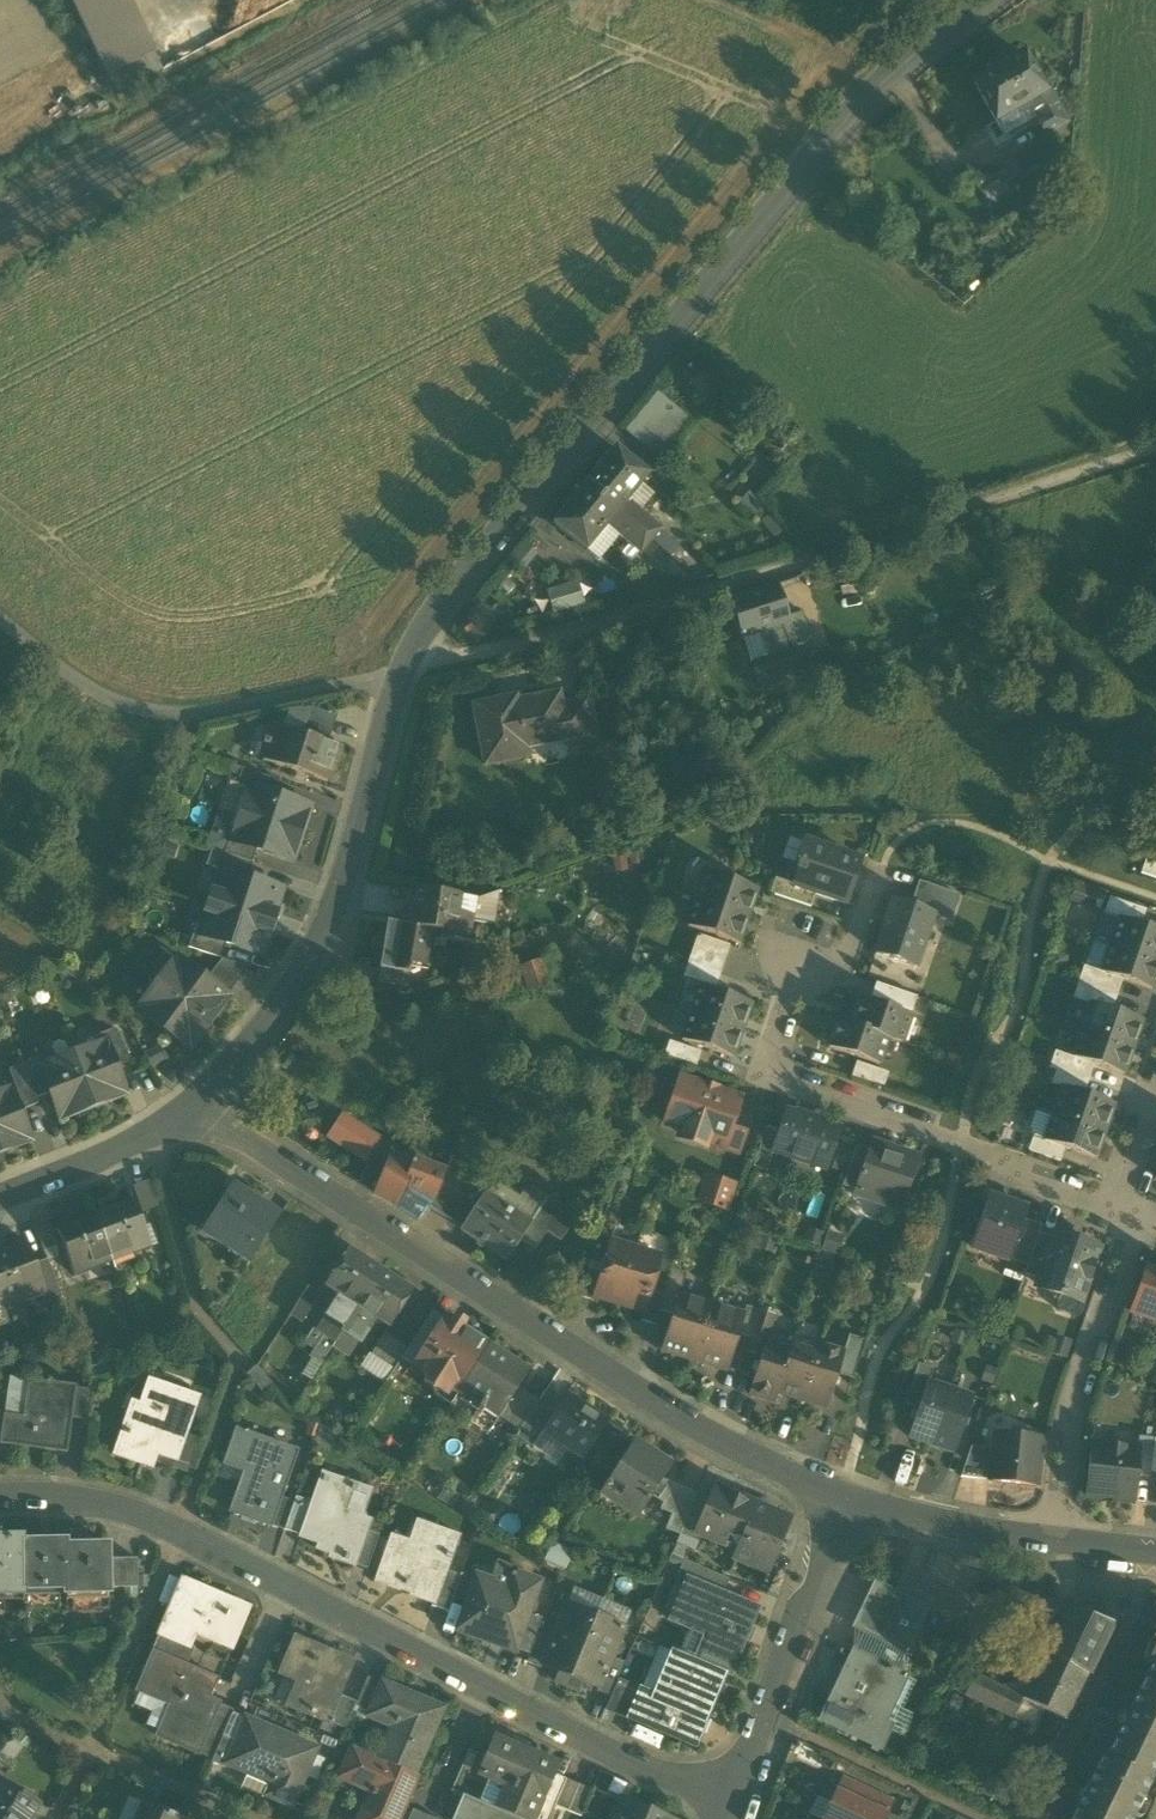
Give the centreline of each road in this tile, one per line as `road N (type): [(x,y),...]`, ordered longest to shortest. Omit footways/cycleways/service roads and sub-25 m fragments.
road 1 (residential): [(401,668),(450,584),(857,107),(990,0)]
road 2 (residential): [(0,1493),(32,1490),(105,1502),(179,1532),(641,1769),(735,1806)]
road 3 (residential): [(401,668),(590,627),(1155,446)]
road 4 (residential): [(842,1496),(656,1407),(195,1108)]
road 5 (residential): [(1112,1210),(1021,1179),(1010,1164),(789,1085),(776,1049),(798,981),(850,953),(882,867)]
road 6 (residential): [(195,1108),(324,932),(401,668)]
road 7 (residential): [(0,619),(139,730),(401,668)]
road 8 (residential): [(1054,1542),(1070,1421),(1138,1220)]
road 9 (residential): [(735,1806),(842,1496)]
road 10 (residential): [(1054,1542),(957,1530),(842,1496)]
road 11 (residential): [(0,1194),(150,1136),(195,1108)]
road 12 (residential): [(1155,1088),(1112,1210)]

